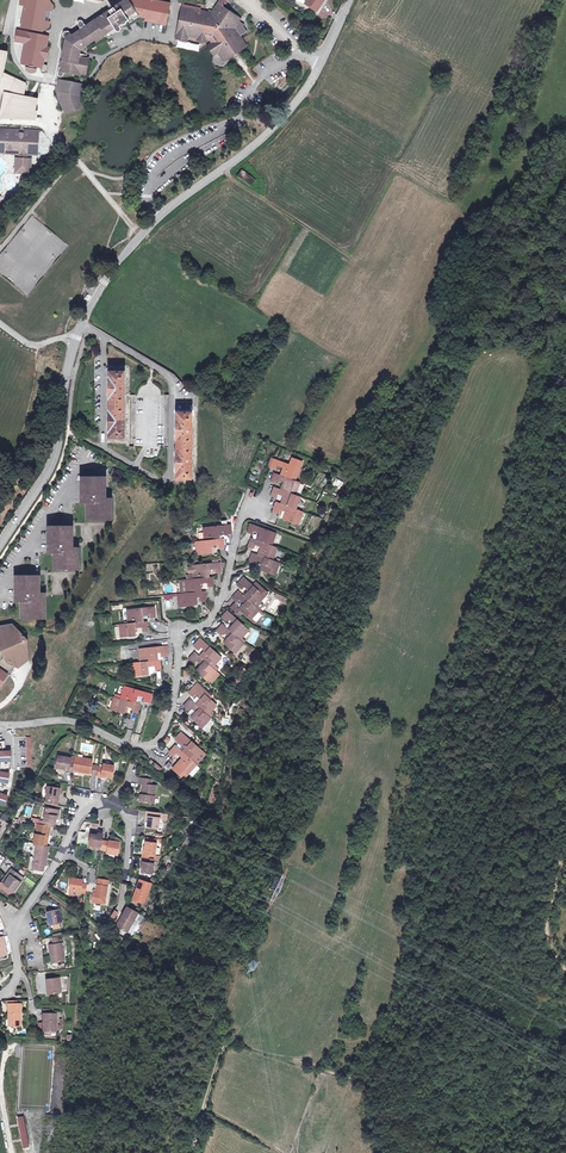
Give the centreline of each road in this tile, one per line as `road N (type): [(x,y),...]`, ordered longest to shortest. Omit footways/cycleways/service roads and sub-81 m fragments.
road 1 (tertiary): [(0,546),(49,471),(75,337),(104,283),(158,218),(292,108),(350,0)]
road 2 (residential): [(0,726),(73,721),(130,745),(153,744),(175,695),(179,633),(212,619),(249,501)]
road 3 (residential): [(17,926),(78,818),(95,803),(113,800),(131,820),(123,894)]
road 4 (track): [(565,851),(545,921),(565,974)]

